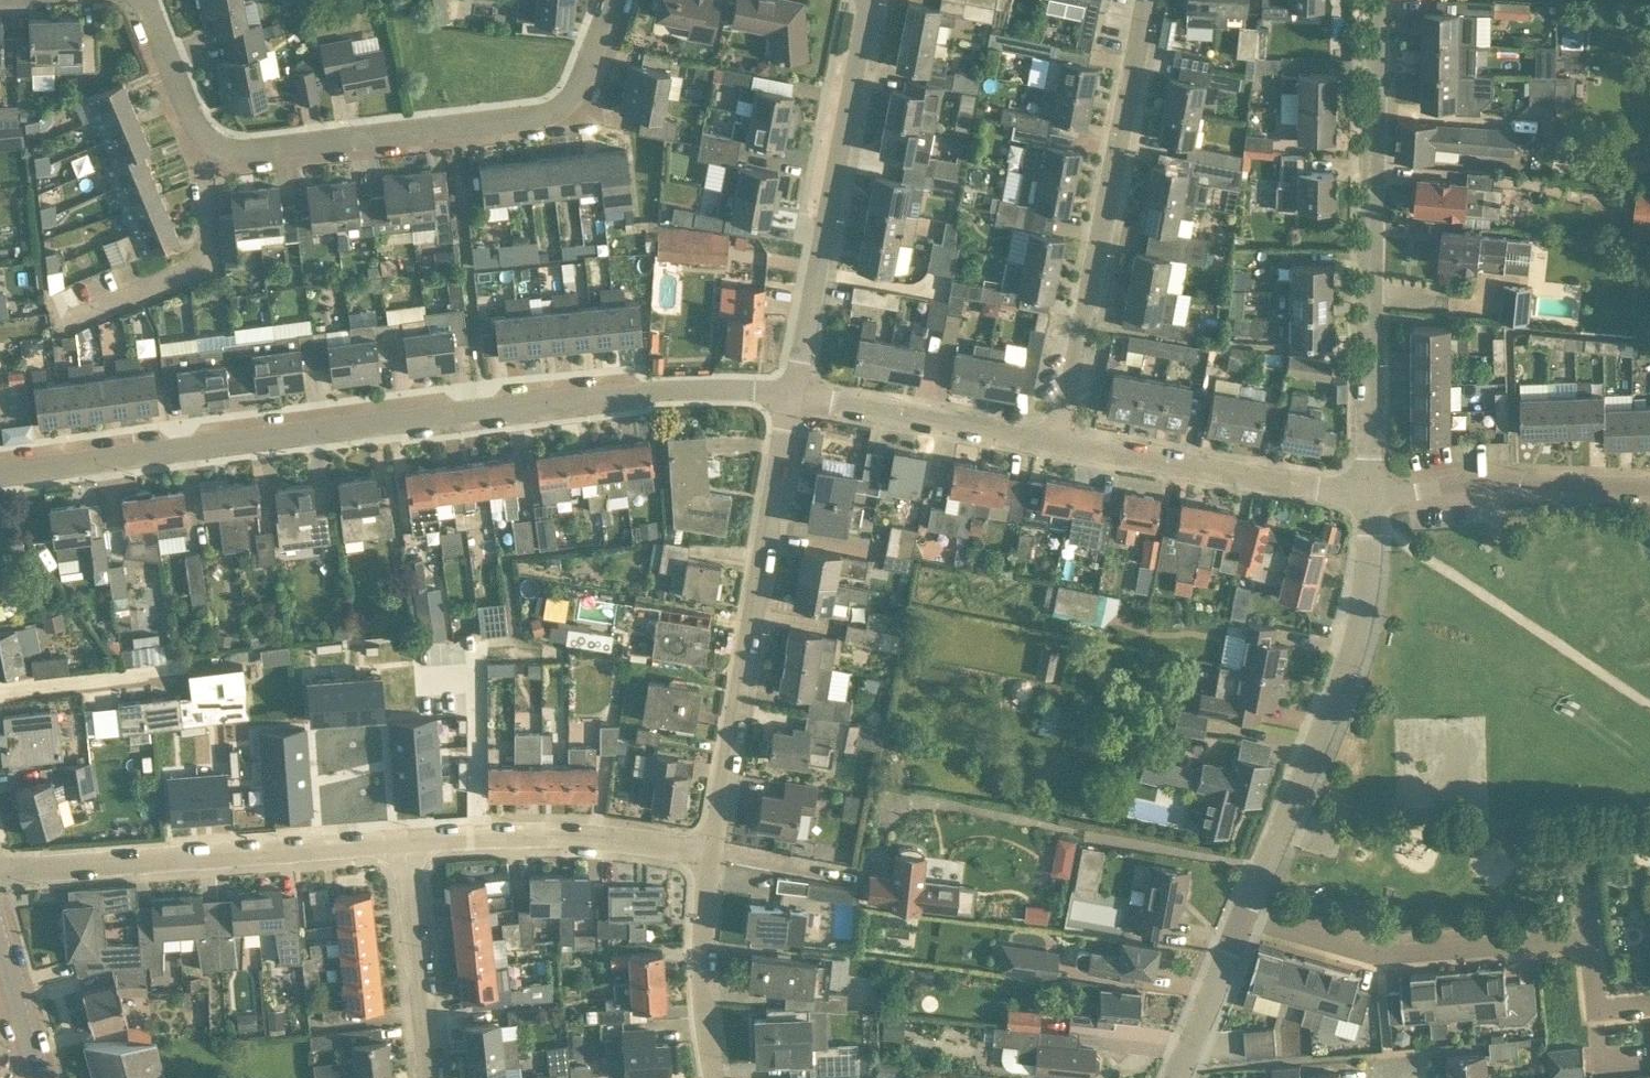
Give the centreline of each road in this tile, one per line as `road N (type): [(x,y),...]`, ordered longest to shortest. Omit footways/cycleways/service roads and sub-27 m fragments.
road 1 (residential): [(793,394),(482,411),(0,472)]
road 2 (residential): [(145,0),(193,120),(206,141),(242,153),(539,117),(579,88),(614,0)]
road 3 (residential): [(1369,497),(1376,0)]
road 4 (residential): [(1649,1005),(1597,1009),(1590,938),(1380,956),(1243,916)]
road 5 (residential): [(710,853),(793,394)]
road 6 (residential): [(1060,442),(1145,0)]
road 7 (residential): [(1243,916),(1348,669),(1369,584),(1369,497)]
road 8 (residential): [(0,871),(405,840)]
road 9 (residential): [(793,394),(868,0)]
road 10 (residential): [(1369,497),(1060,442)]
road 11 (residential): [(405,840),(574,833),(710,853)]
road 12 (residential): [(1649,486),(1472,481),(1369,497)]
road 13 (residential): [(1060,442),(793,394)]
road 14 (residential): [(431,1077),(405,840)]
road 15 (residential): [(716,1077),(700,956),(710,853)]
road 16 (residential): [(1176,1077),(1243,916)]
road 17 (tertiary): [(37,1077),(0,941)]

